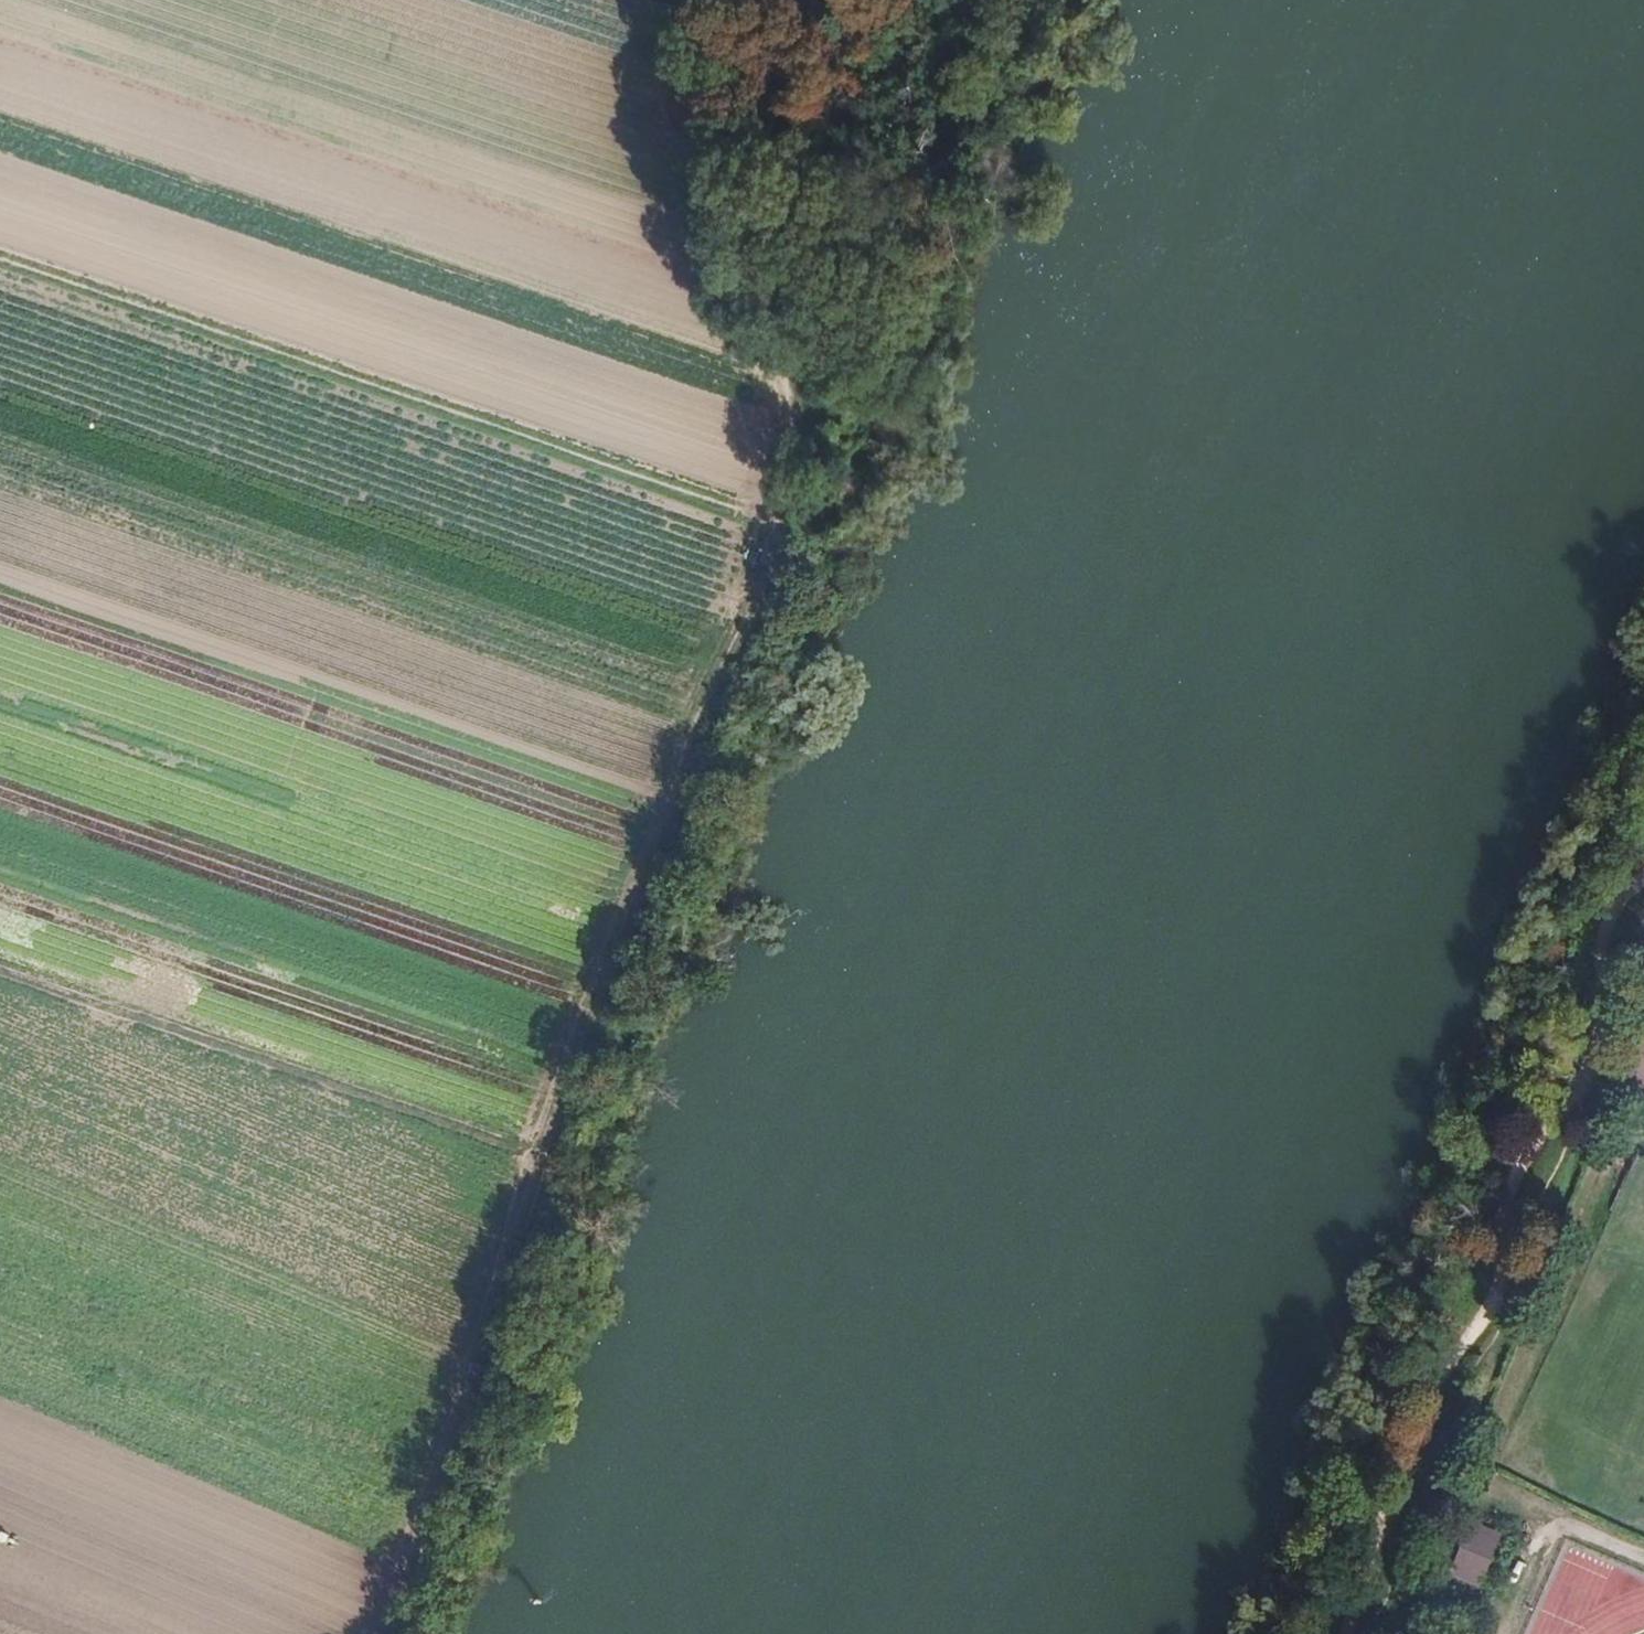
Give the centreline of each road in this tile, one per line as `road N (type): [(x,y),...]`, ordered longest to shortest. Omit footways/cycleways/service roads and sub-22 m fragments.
road 1 (track): [(571,1175),(0,973)]
road 2 (track): [(669,0),(749,343),(806,397),(804,532)]

